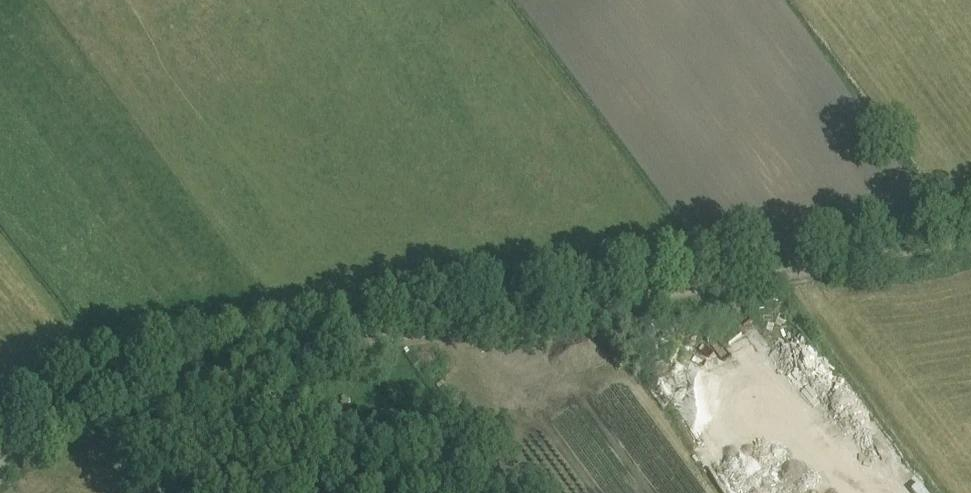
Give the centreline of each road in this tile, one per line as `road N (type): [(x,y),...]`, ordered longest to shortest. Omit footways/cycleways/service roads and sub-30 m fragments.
road 1 (track): [(108,386),(970,237)]
road 2 (track): [(0,468),(108,386)]
road 3 (track): [(108,386),(179,492)]

